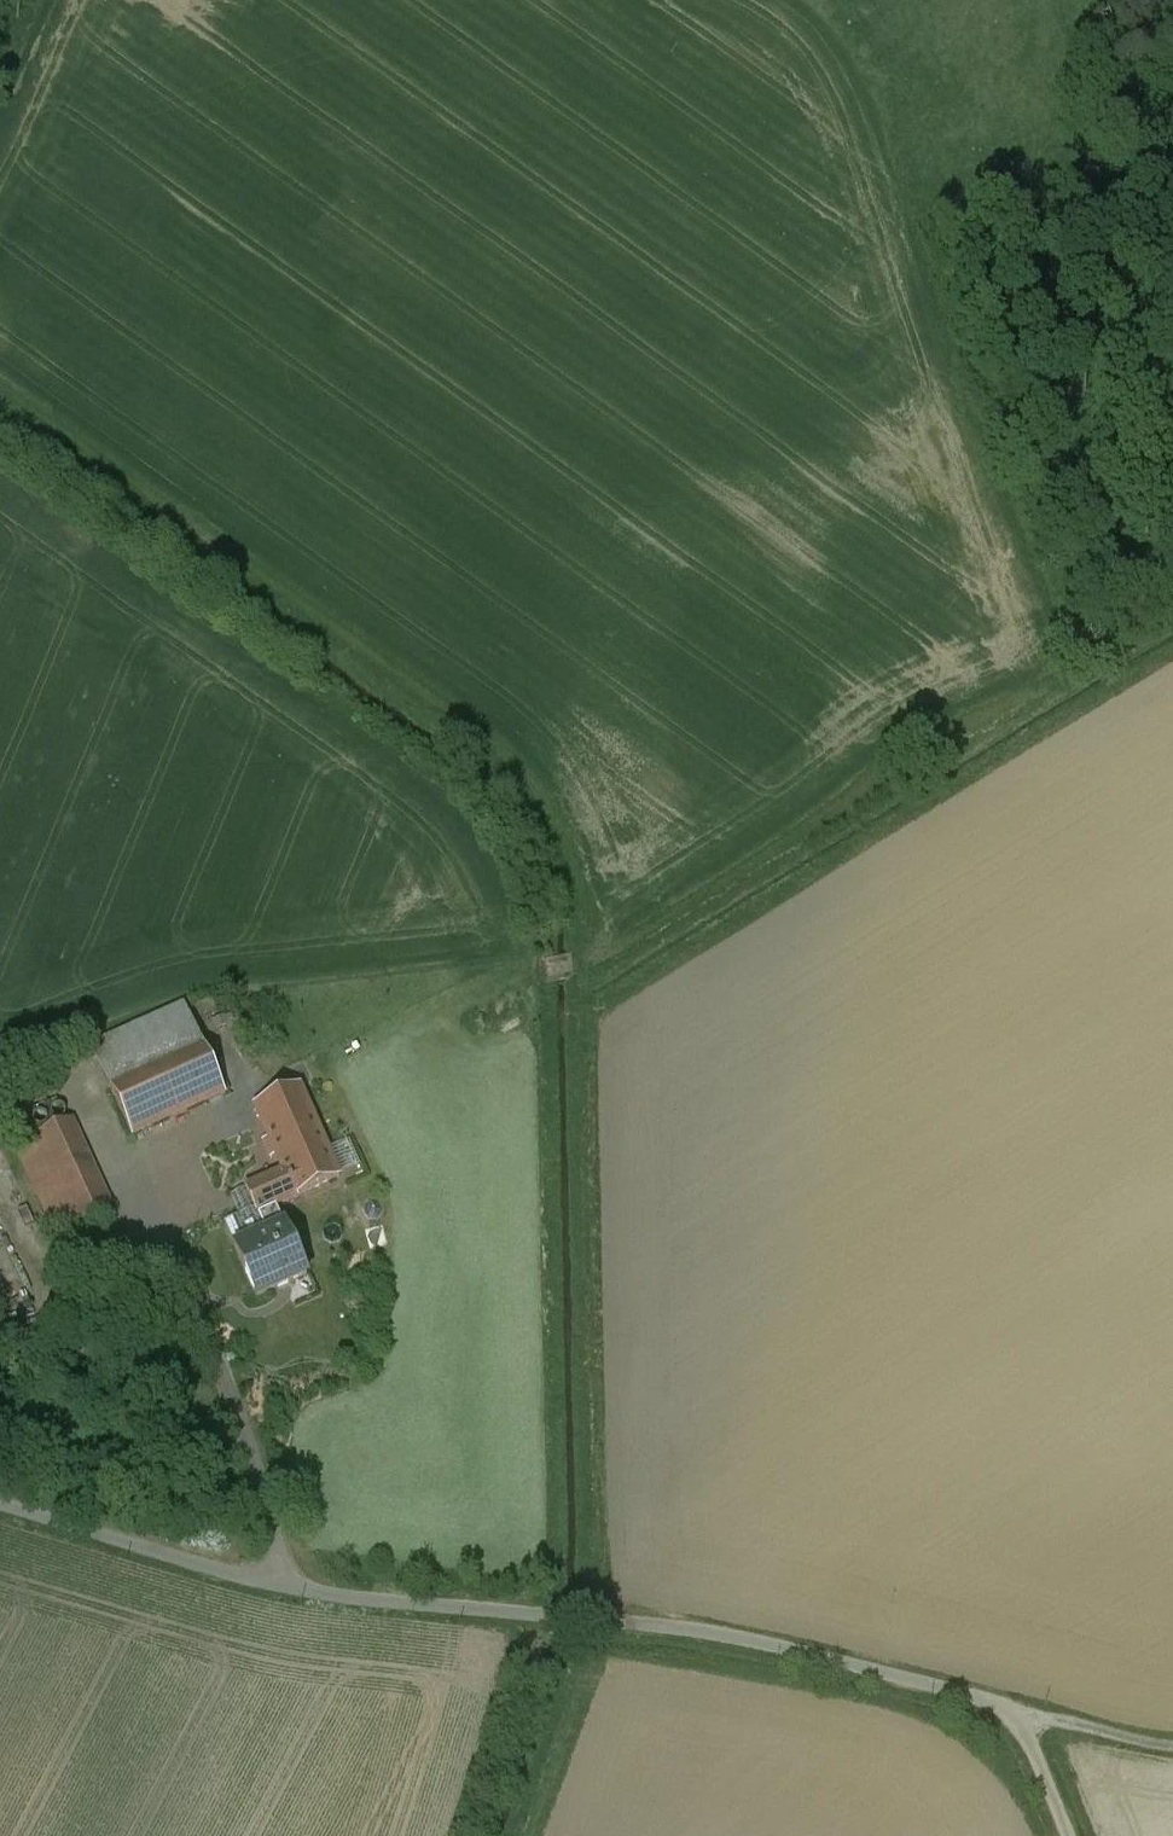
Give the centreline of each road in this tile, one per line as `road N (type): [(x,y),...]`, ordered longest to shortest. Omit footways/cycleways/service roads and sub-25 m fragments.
road 1 (unclassified): [(0,1509),(294,1594),(746,1639),(918,1684),(988,1706),(1021,1733),(1061,1835)]

